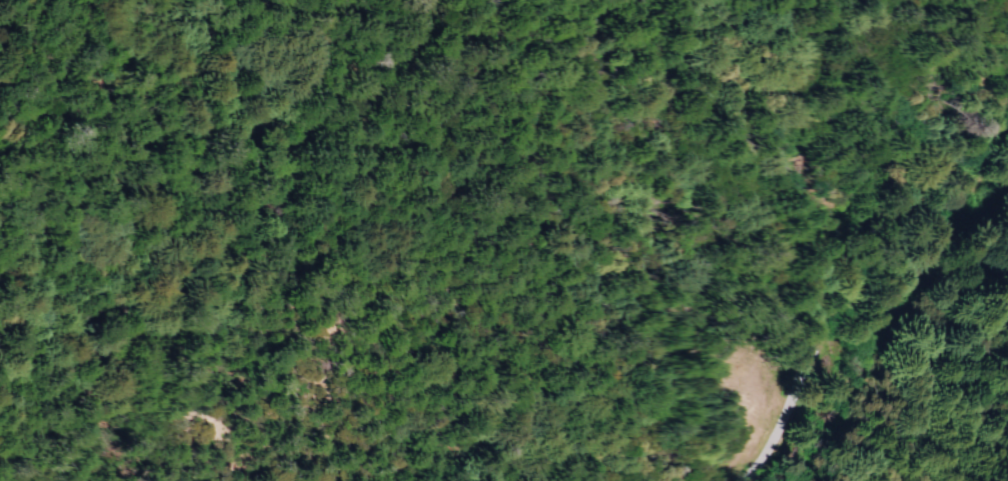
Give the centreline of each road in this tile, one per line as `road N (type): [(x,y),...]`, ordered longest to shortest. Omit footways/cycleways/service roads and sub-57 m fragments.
road 1 (residential): [(761,480),(910,224),(967,171),(1007,146)]

